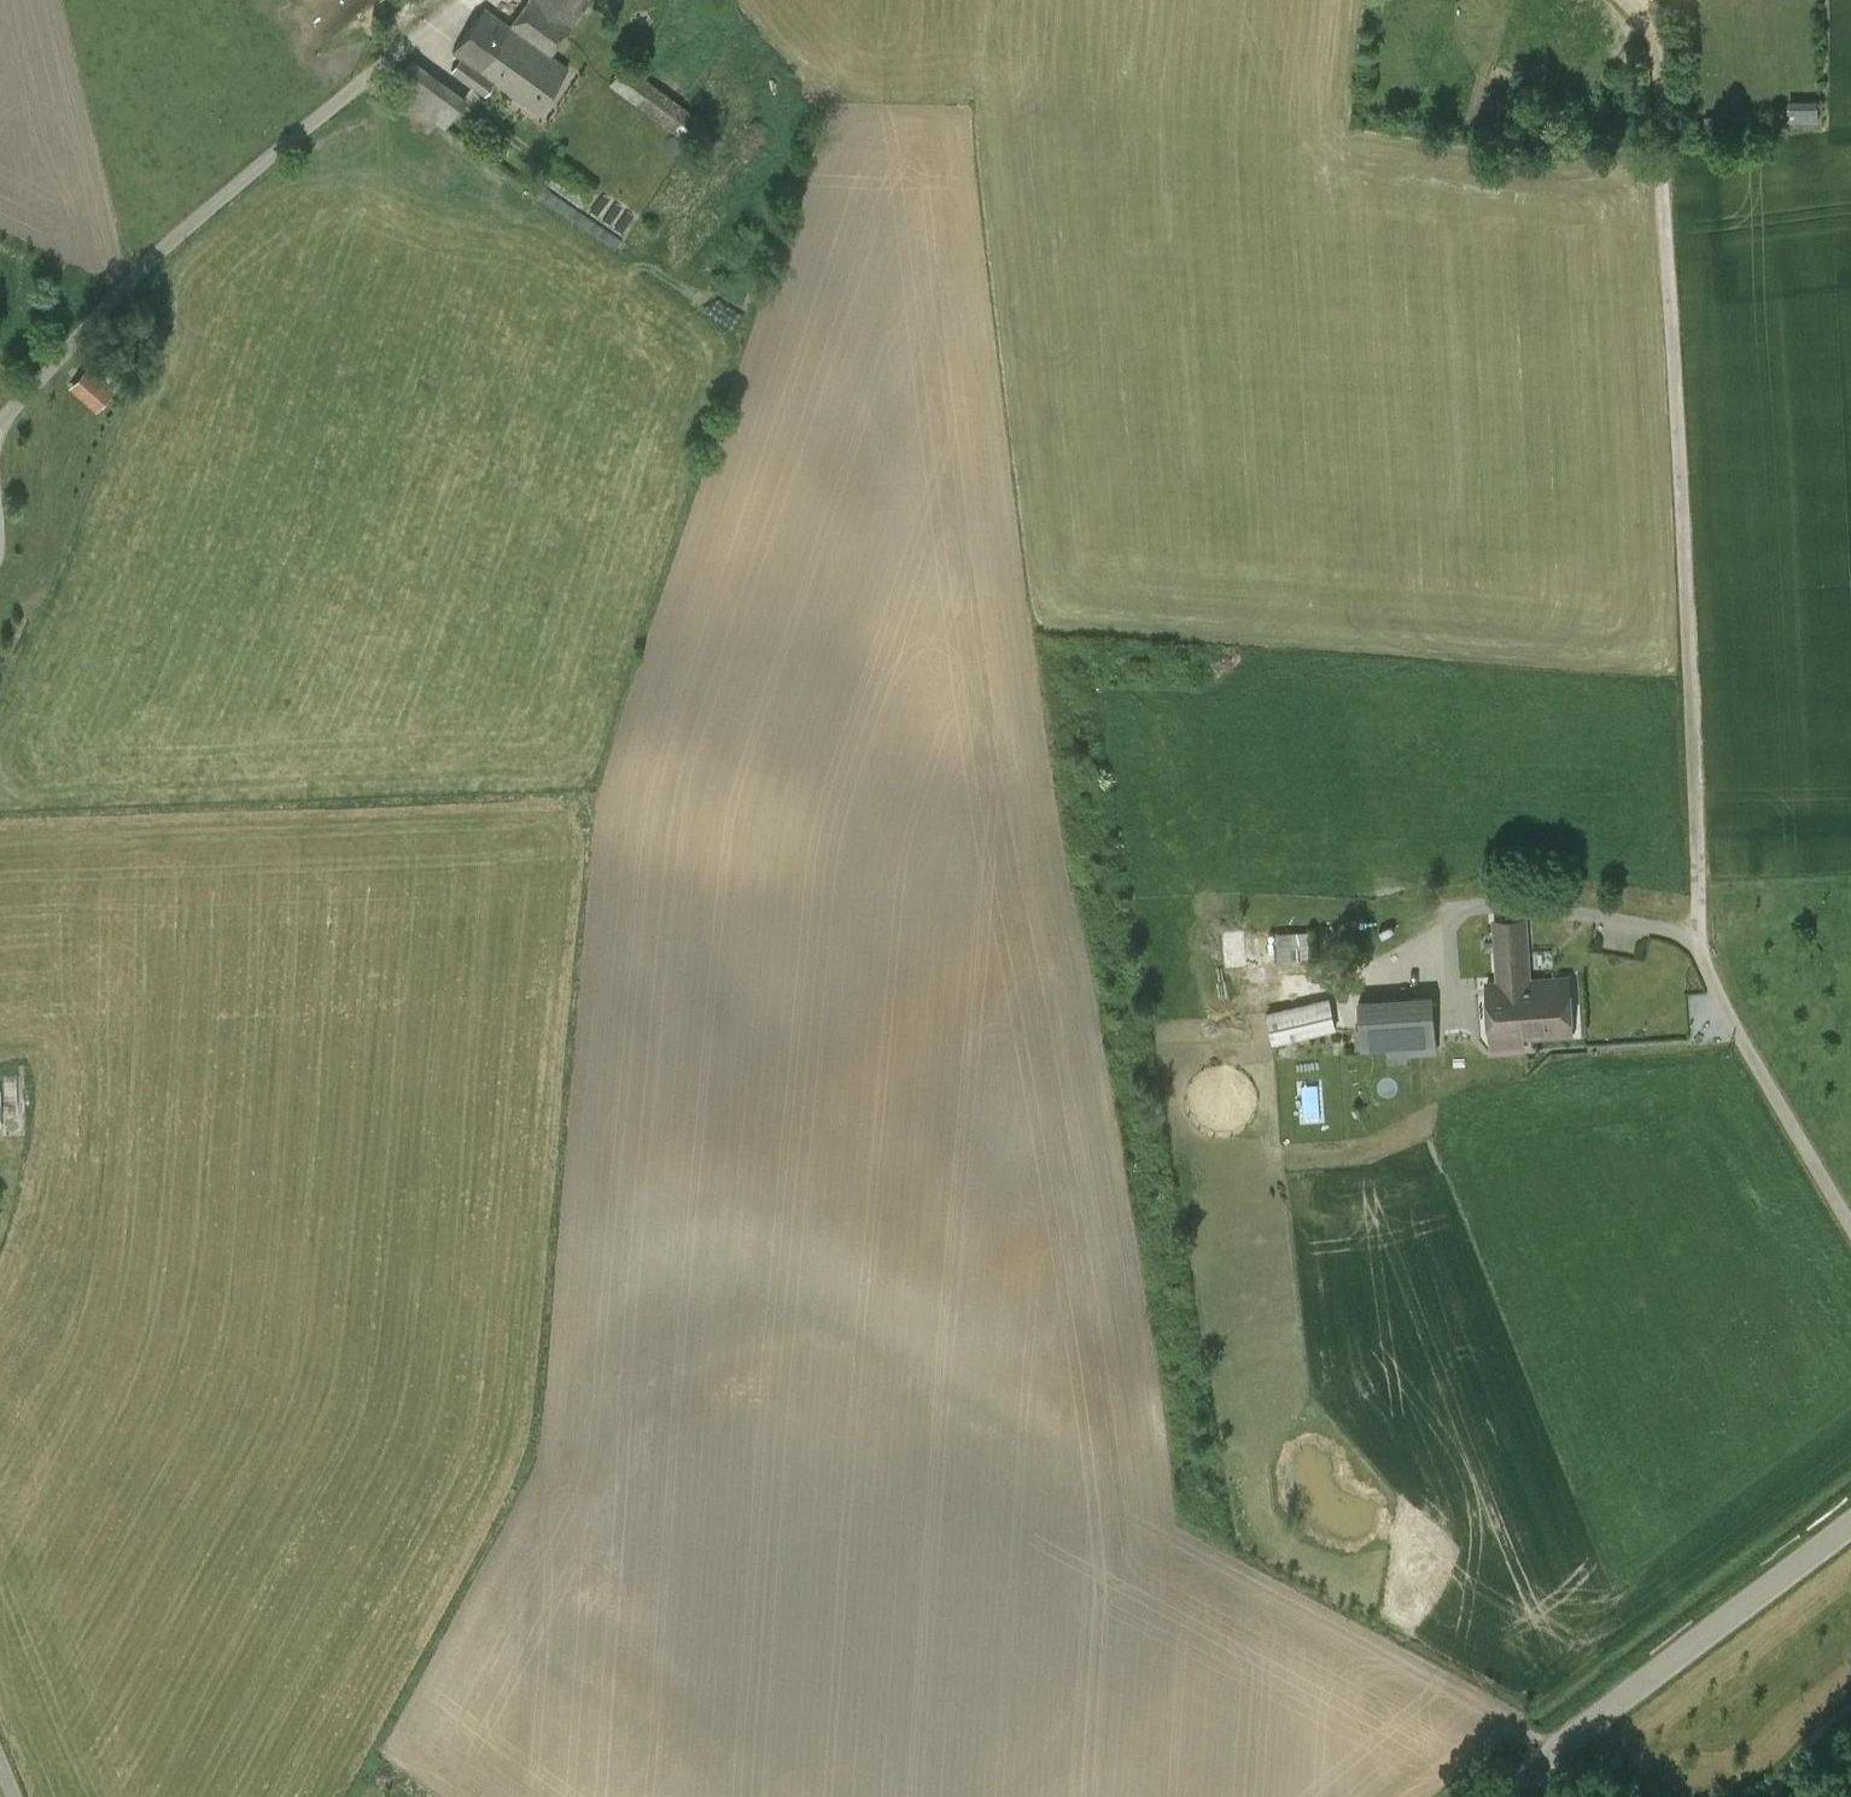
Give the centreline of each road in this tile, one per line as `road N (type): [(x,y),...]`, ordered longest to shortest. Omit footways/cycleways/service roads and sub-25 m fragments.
road 1 (unclassified): [(1624,0),(1653,32),(1701,949),(1721,1001),(1850,1225)]
road 2 (unclassified): [(0,422),(226,193),(468,0)]
road 3 (unclassified): [(1503,1796),(1850,1524)]

